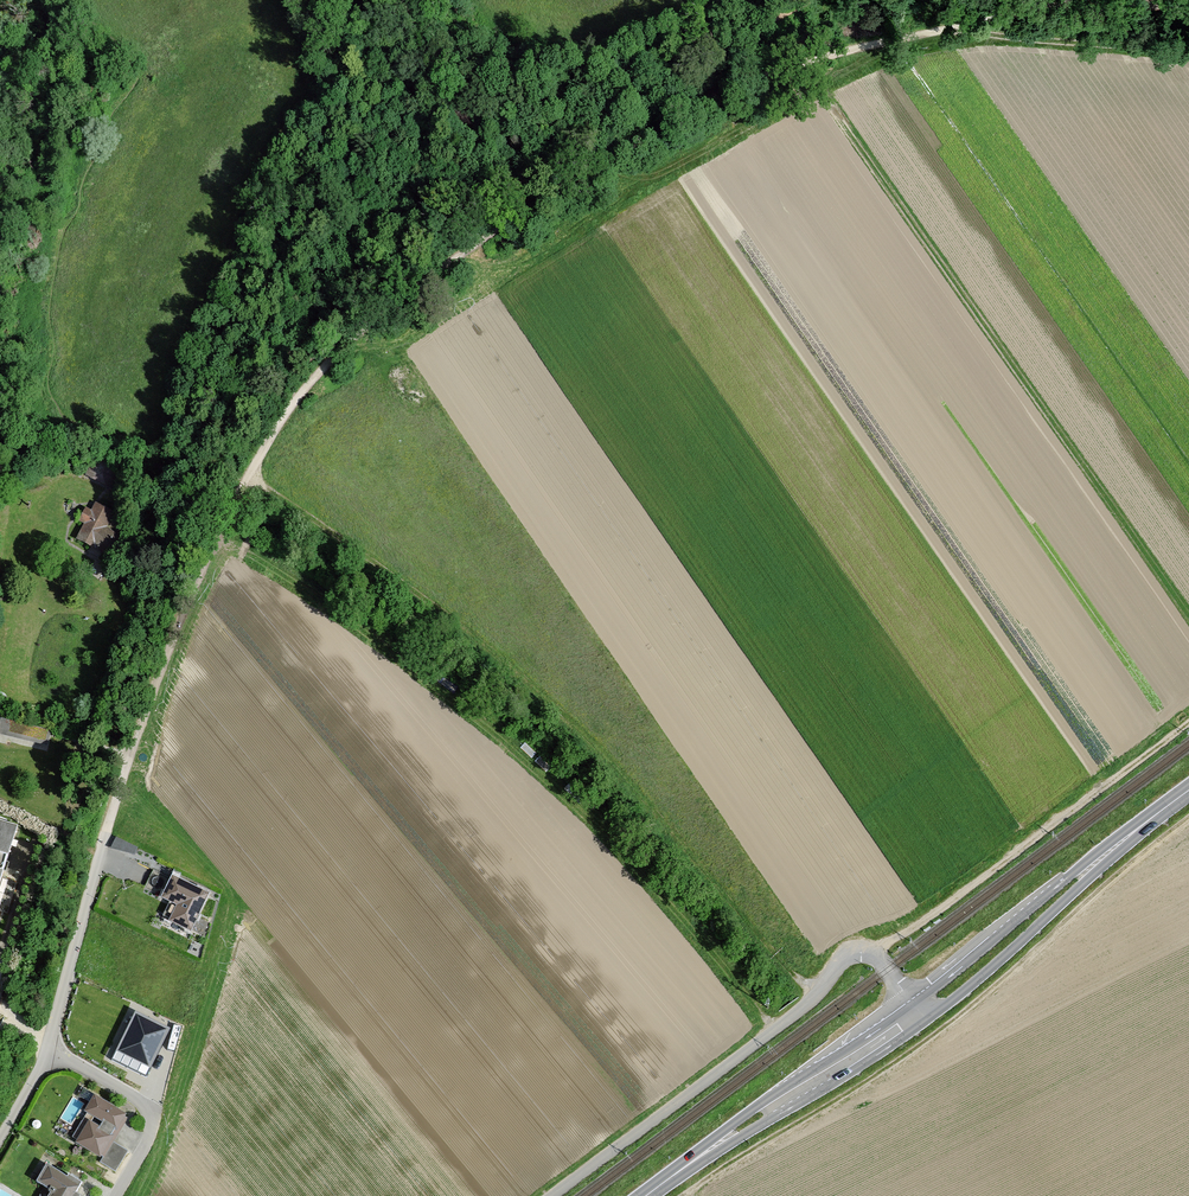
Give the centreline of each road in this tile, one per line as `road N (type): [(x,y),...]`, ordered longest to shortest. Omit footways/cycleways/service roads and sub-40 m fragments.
road 1 (track): [(1188,9),(1119,6),(1030,16),(762,72),(400,291),(315,369),(243,480)]
road 2 (track): [(818,998),(585,736),(525,682),(435,608),(243,480)]
road 3 (track): [(1188,817),(939,1031),(681,1195)]
road 4 (unclassified): [(549,1195),(818,998),(849,952),(865,951),(919,1011)]
road 5 (track): [(1188,721),(869,954)]
road 6 (track): [(243,480),(114,805)]
road 7 (primary): [(919,1011),(1188,794)]
road 8 (primary): [(647,1195),(919,1011)]
road 9 (residential): [(114,805),(48,1050)]
road 10 (track): [(966,29),(1029,44),(1188,52)]
road 11 (residential): [(116,1195),(147,1143),(150,1111),(48,1050)]

